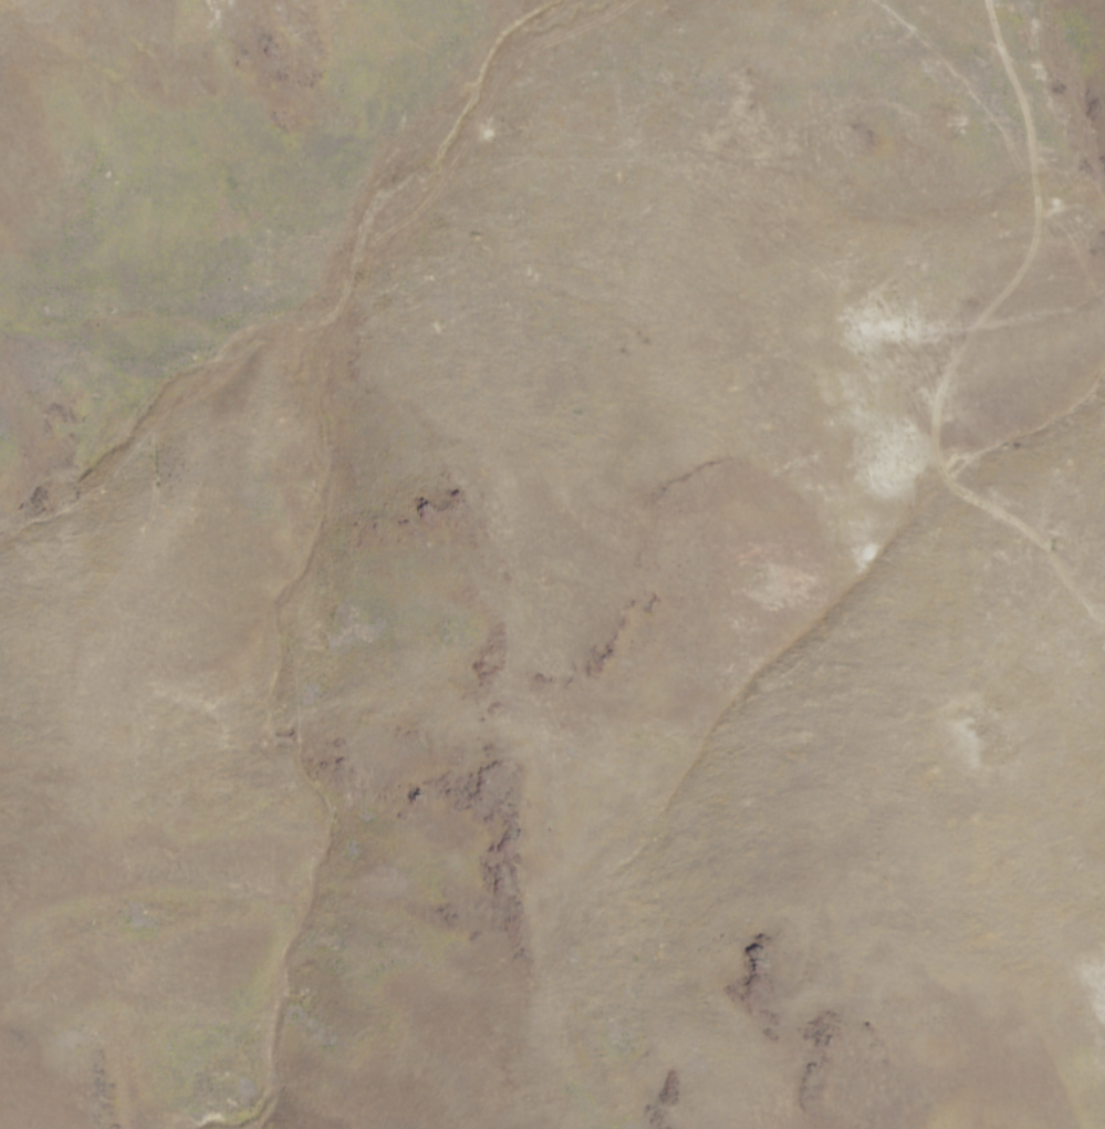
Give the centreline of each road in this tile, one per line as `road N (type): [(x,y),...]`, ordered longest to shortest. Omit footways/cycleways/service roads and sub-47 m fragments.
road 1 (track): [(986,0),(1025,106),(1034,232),(1023,266),(965,336),(946,373),(932,432),(955,486),(1043,545),(1104,624)]

